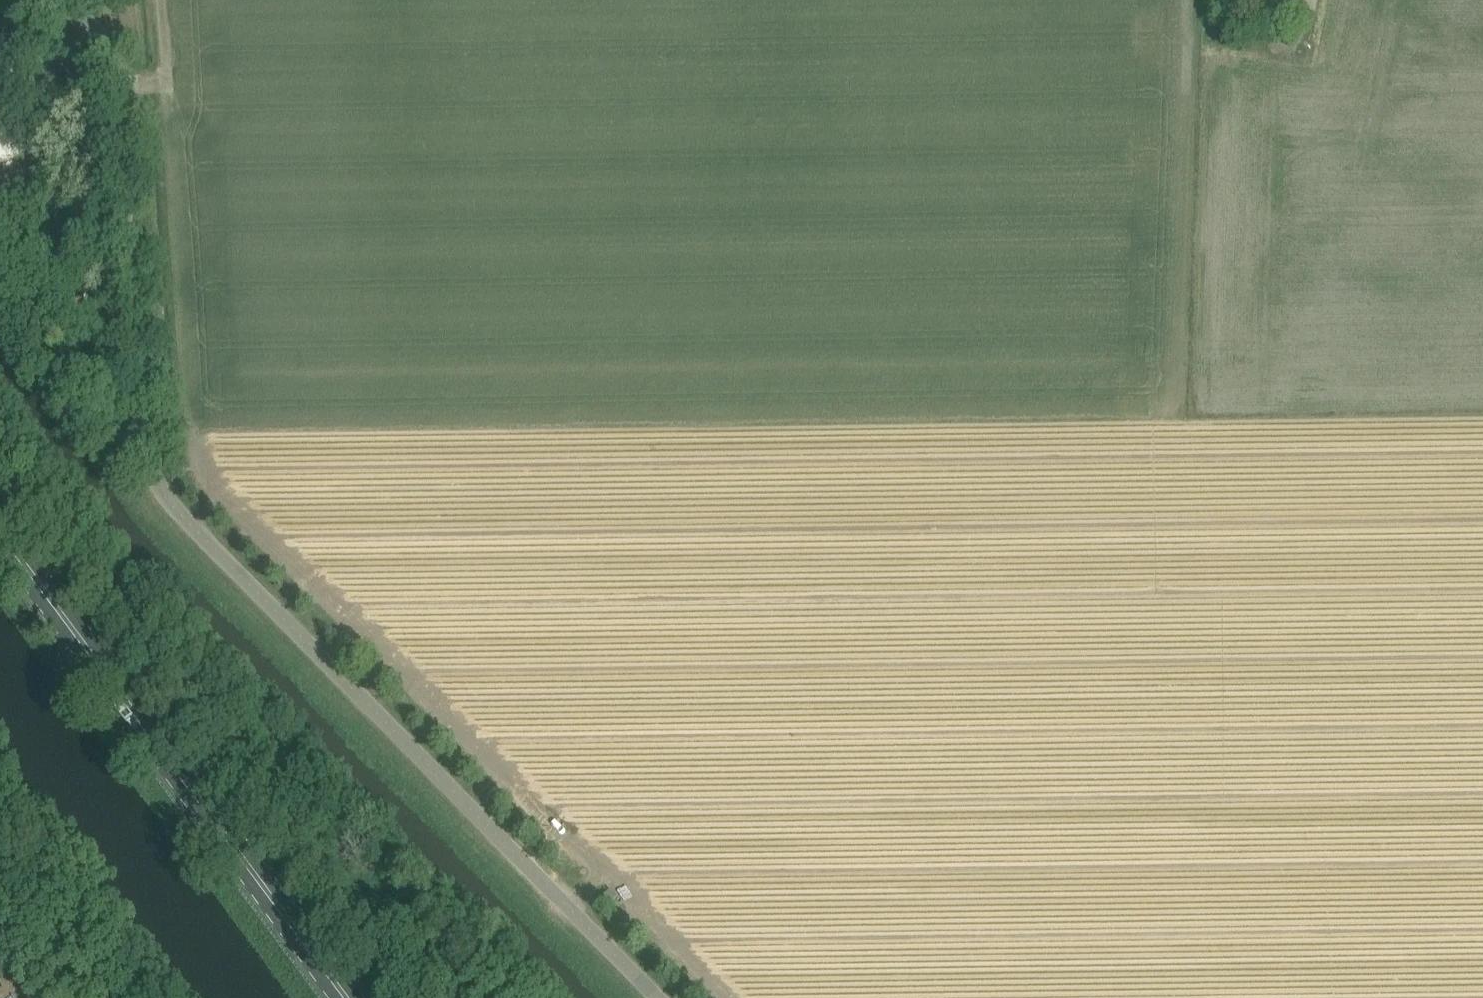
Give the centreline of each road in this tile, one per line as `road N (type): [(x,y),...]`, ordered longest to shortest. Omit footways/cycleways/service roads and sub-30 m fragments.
road 1 (unclassified): [(663,997),(166,500),(146,465),(109,82),(84,20),(57,0)]
road 2 (primary): [(348,997),(0,530)]
road 3 (track): [(0,858),(102,997)]

